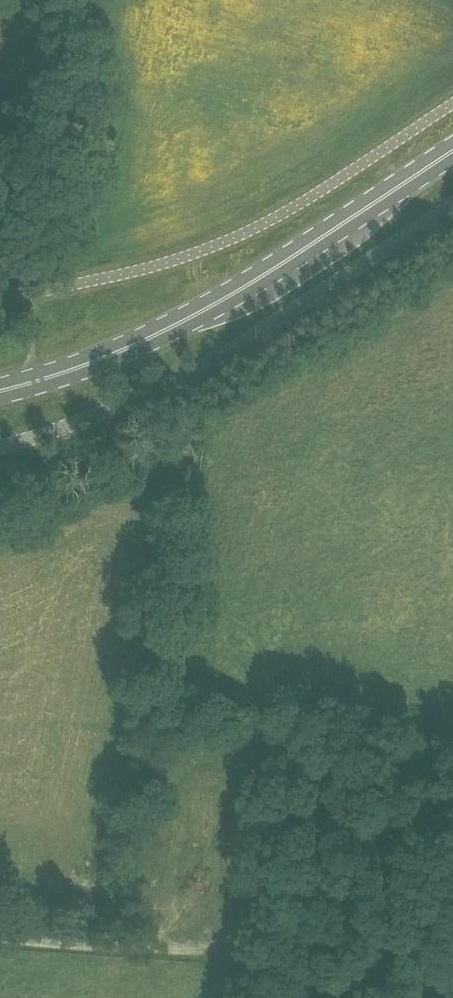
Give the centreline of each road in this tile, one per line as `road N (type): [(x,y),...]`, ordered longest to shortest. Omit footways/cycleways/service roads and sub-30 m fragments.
road 1 (primary): [(0,391),(133,346),(236,293),(452,150)]
road 2 (track): [(90,0),(68,68),(34,293),(30,358),(53,433)]

